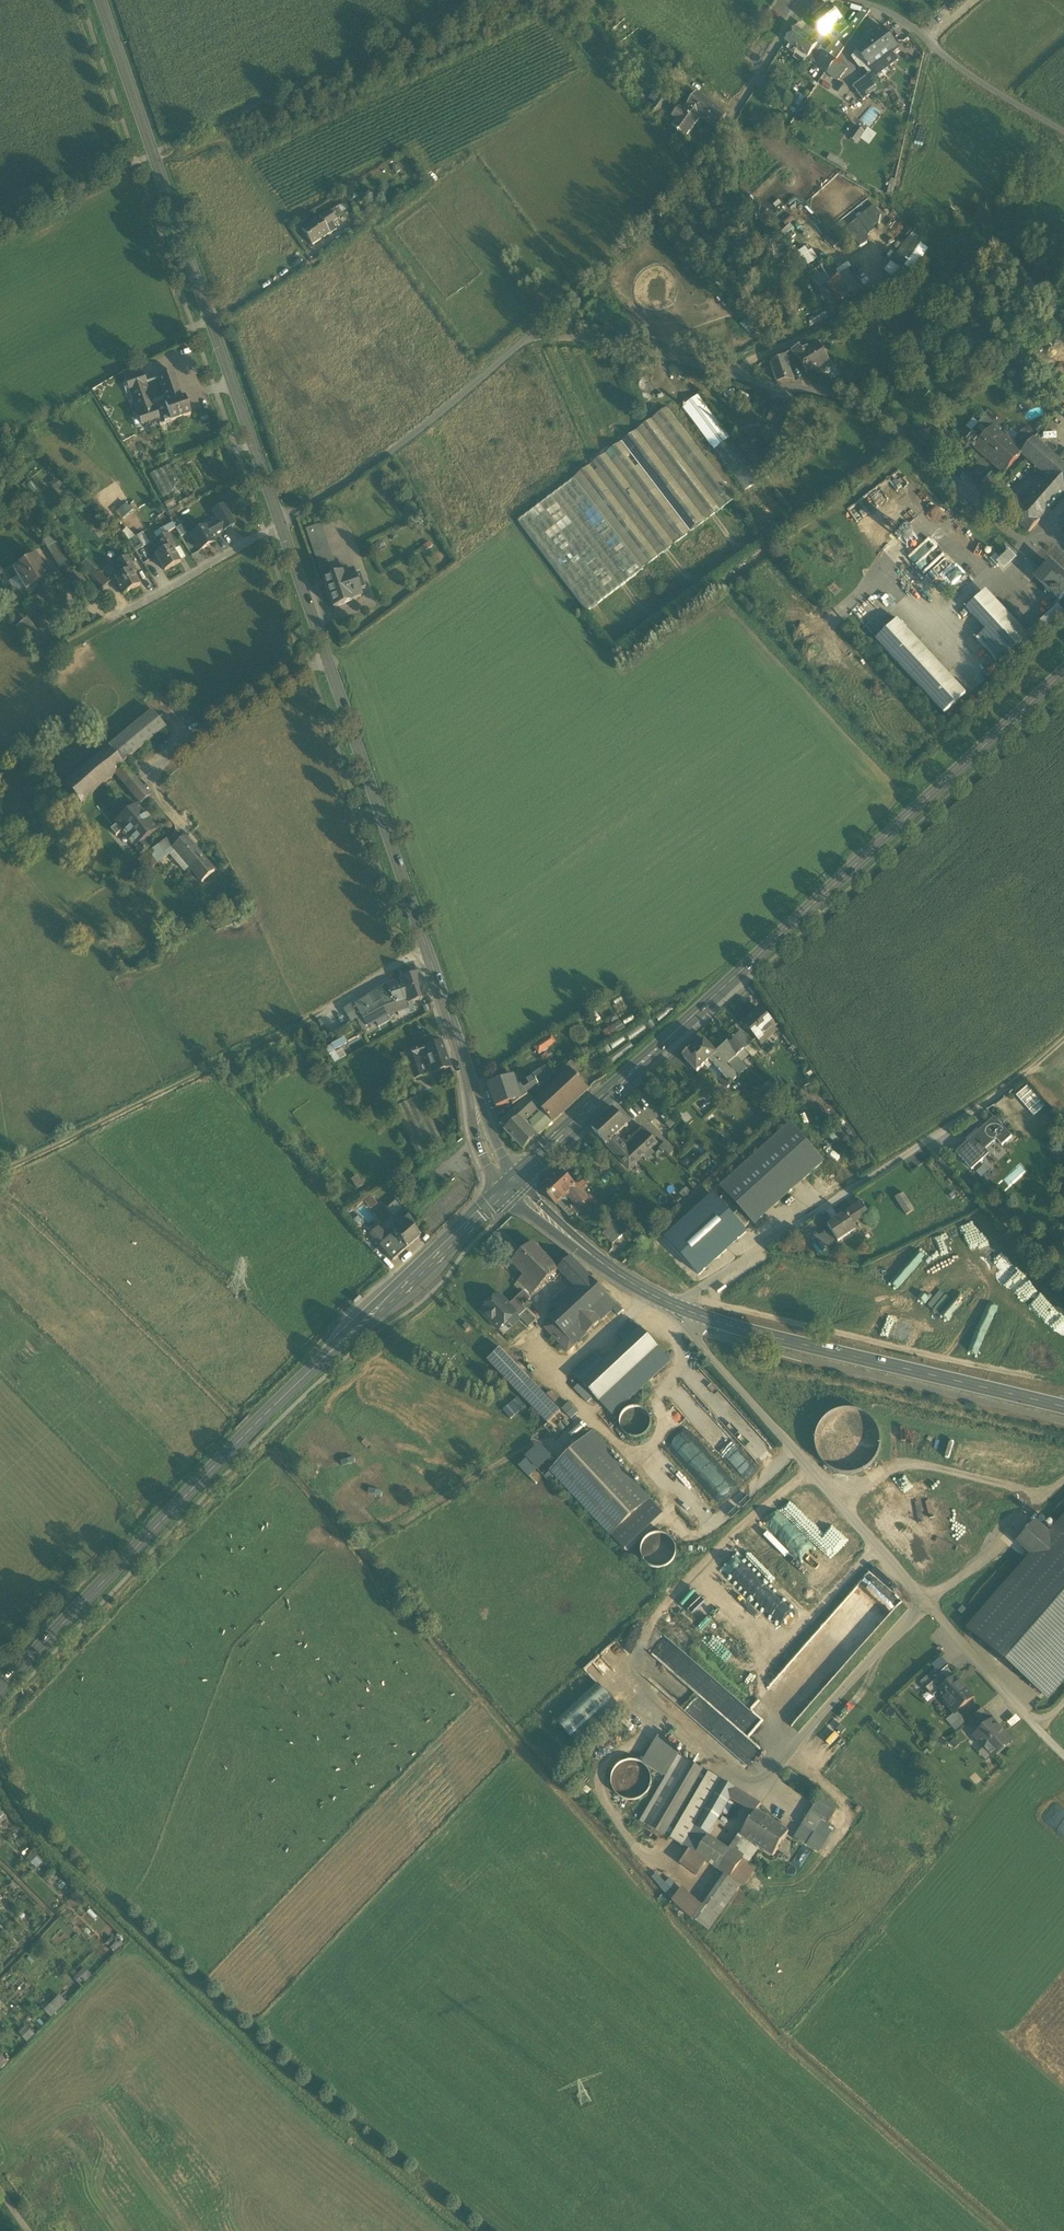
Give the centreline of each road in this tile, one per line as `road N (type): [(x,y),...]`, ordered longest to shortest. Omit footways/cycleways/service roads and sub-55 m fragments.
road 1 (secondary): [(1063,673),(511,1189)]
road 2 (secondary): [(511,1189),(257,1423),(0,1690)]
road 3 (secondary): [(511,1189),(491,1157),(280,524)]
road 4 (track): [(475,2230),(302,2089),(67,1860),(19,1798),(0,1750)]
road 5 (residential): [(537,328),(837,396),(900,434),(1007,531),(1031,542),(1043,532),(1063,540)]
road 6 (residential): [(1052,1744),(702,1349),(687,1312)]
road 7 (secondary): [(280,524),(102,0)]
road 8 (track): [(426,952),(302,1024),(0,1173)]
road 9 (residential): [(537,328),(705,162),(805,0)]
road 10 (residential): [(687,1312),(693,1294),(1015,1081)]
road 11 (secondary): [(1063,1409),(687,1312)]
road 12 (residential): [(280,524),(390,454),(537,328)]
road 13 (residential): [(47,659),(280,524)]
road 14 (residential): [(1063,132),(910,26),(848,0)]
road 15 (secondary): [(687,1312),(598,1260),(511,1189)]

